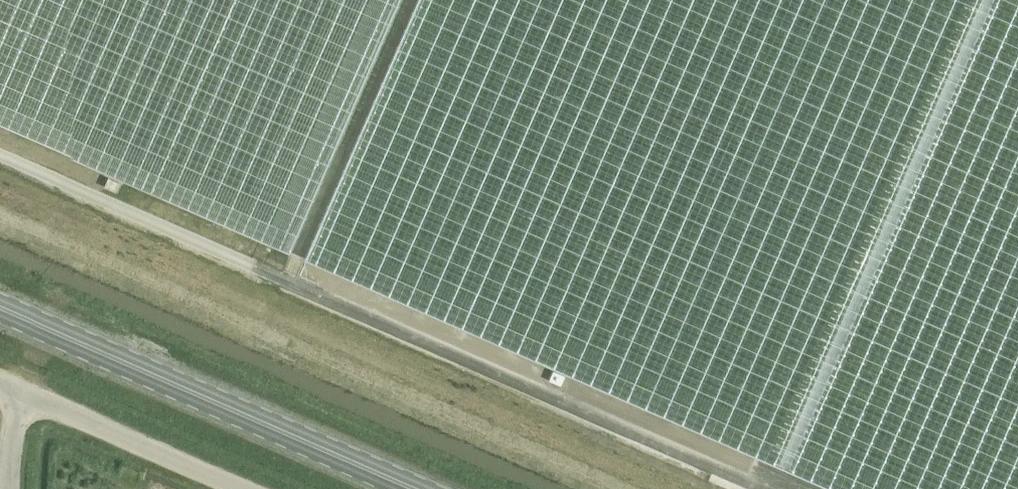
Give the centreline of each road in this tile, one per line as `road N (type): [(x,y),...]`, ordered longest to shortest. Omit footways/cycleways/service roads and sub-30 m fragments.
road 1 (primary): [(411,488),(0,309)]
road 2 (unclassified): [(232,488),(14,394)]

